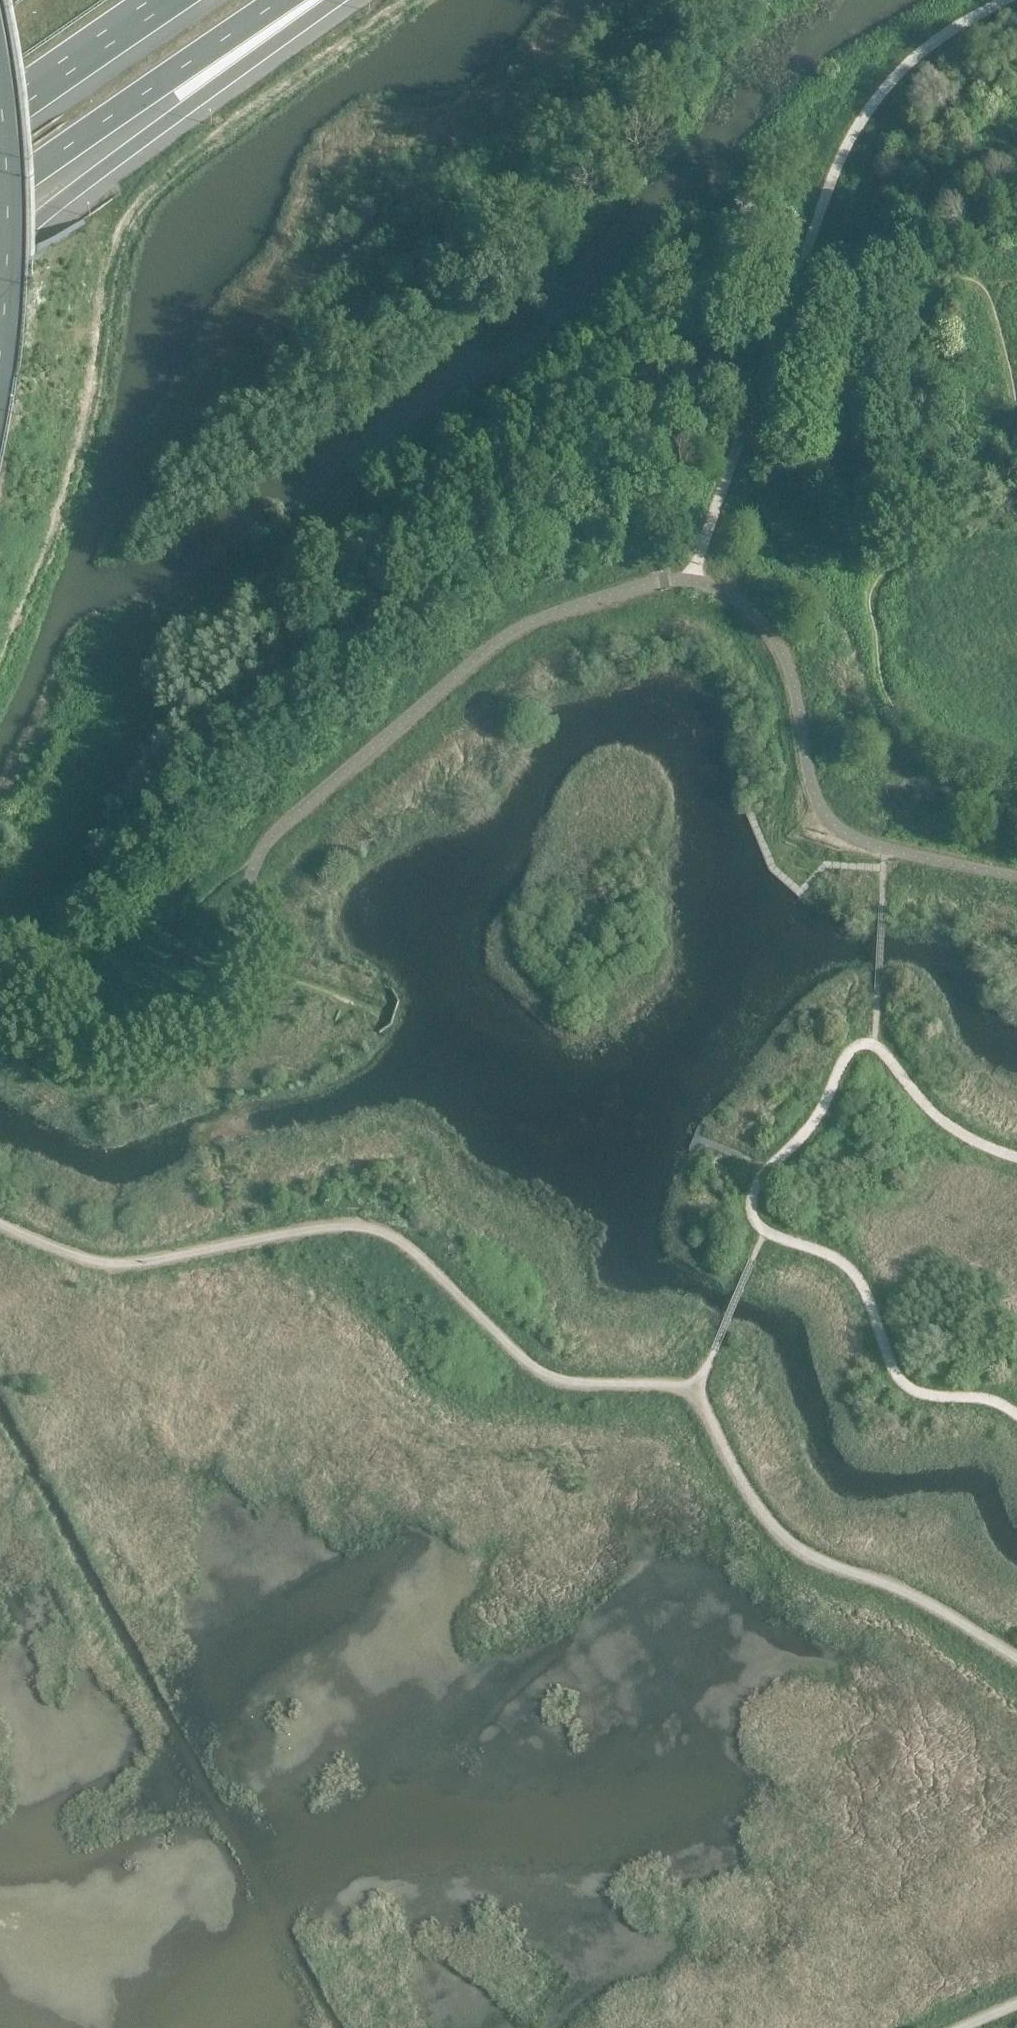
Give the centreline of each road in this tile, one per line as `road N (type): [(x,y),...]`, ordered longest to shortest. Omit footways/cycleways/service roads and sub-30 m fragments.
road 1 (motorway): [(0,254),(86,178),(323,0)]
road 2 (motorway): [(0,195),(281,0)]
road 3 (motorway): [(0,340),(6,260),(0,102)]
road 4 (motorway): [(0,111),(161,0)]

